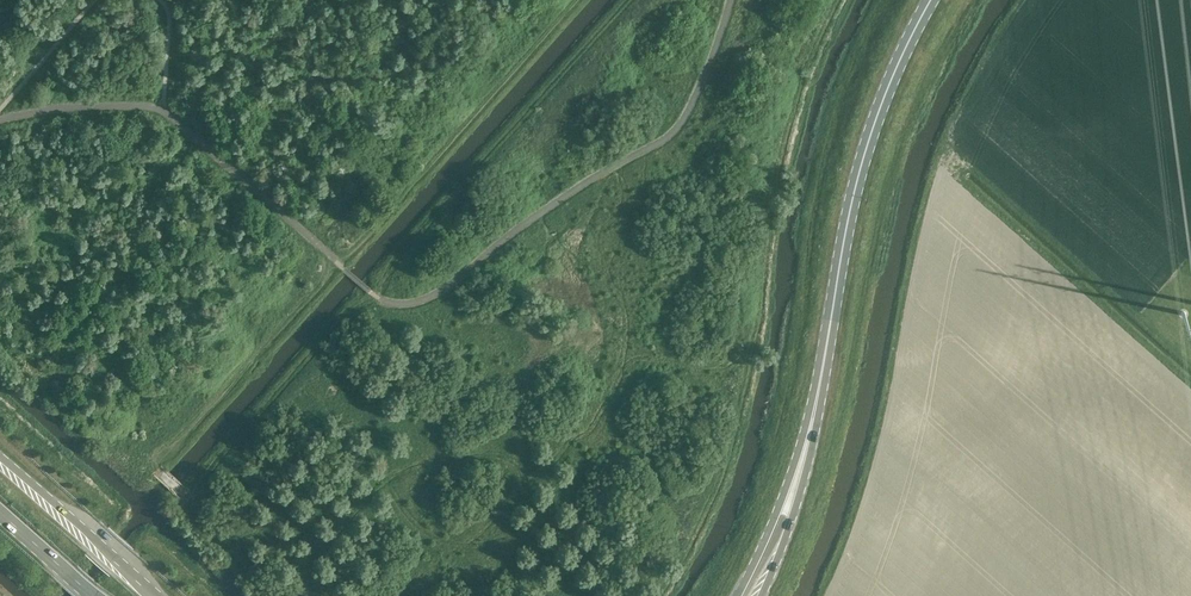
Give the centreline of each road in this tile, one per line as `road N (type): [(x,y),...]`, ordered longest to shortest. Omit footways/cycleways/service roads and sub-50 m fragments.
road 1 (primary): [(833,308),(876,118),(931,0)]
road 2 (primary): [(833,308),(798,449),(735,595)]
road 3 (primary): [(763,595),(801,488),(833,308)]
road 4 (primary): [(155,595),(0,457)]
road 5 (primary): [(0,511),(93,595)]

